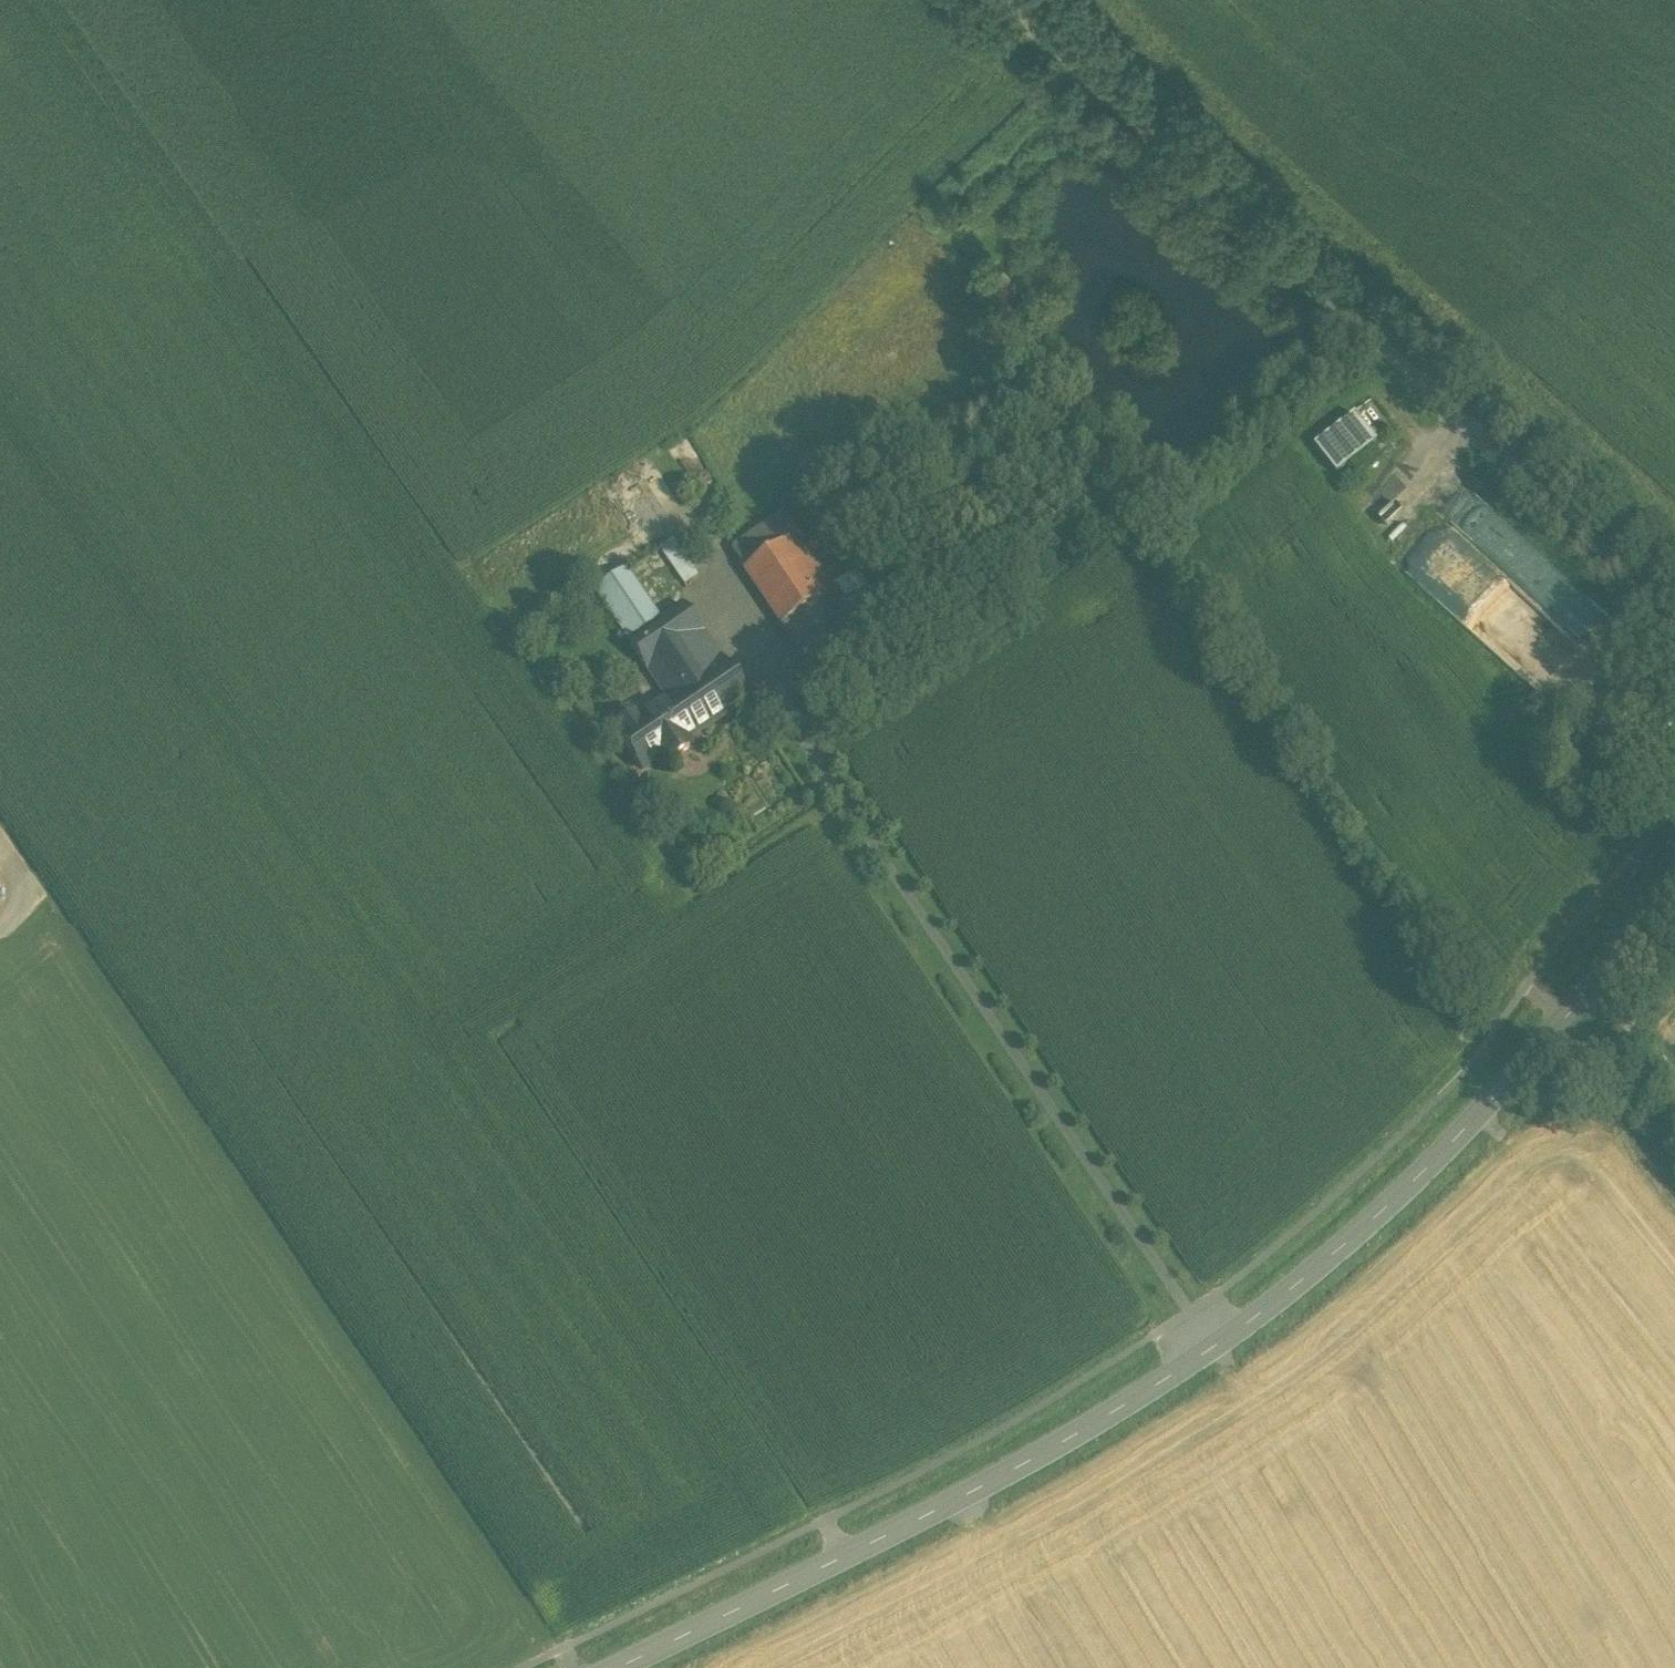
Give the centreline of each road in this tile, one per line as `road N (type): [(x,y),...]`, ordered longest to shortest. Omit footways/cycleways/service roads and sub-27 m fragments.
road 1 (tertiary): [(618,1667),(910,1523),(1217,1346),(1402,1193),(1674,900)]
road 2 (unclassified): [(1008,0),(1097,93),(1393,356),(1674,627)]

